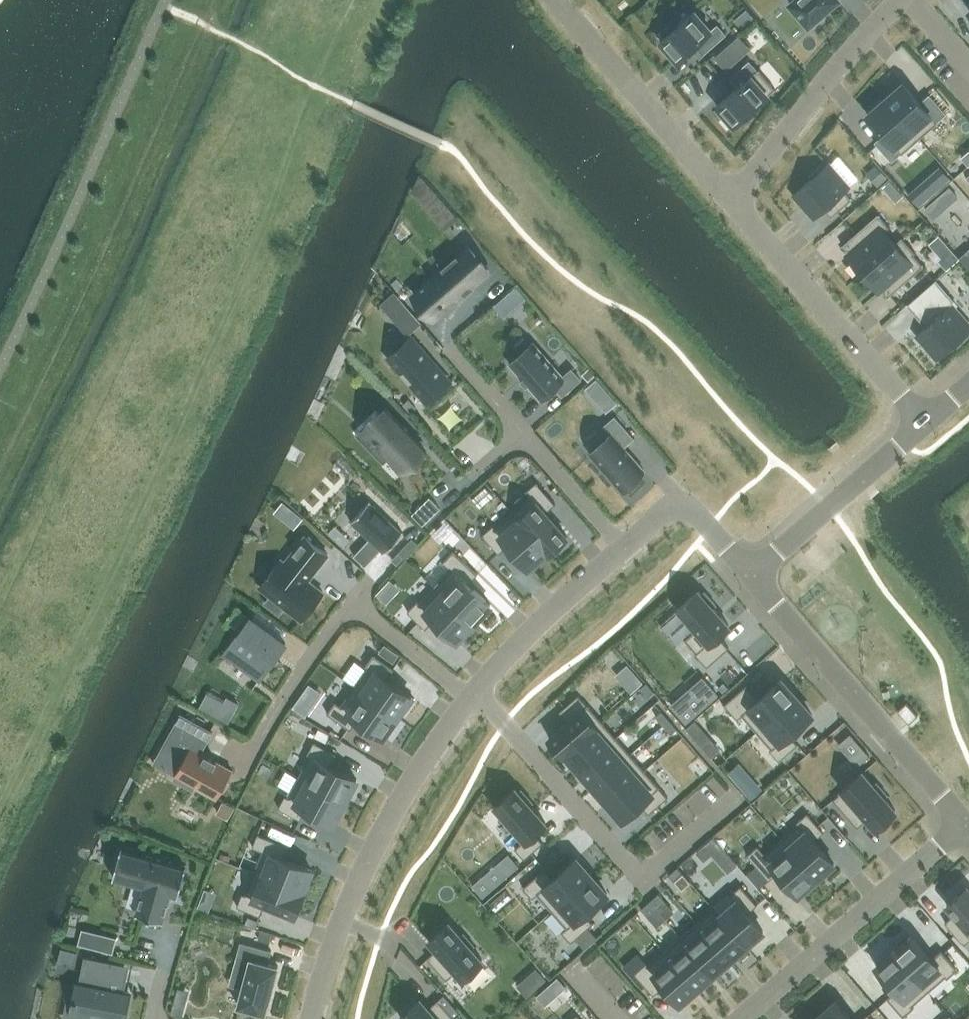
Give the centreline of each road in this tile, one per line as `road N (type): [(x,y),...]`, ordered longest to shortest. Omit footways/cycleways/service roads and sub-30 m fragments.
road 1 (residential): [(466,696),(388,818),(344,910),(309,1018)]
road 2 (residential): [(750,577),(965,822)]
road 3 (residential): [(965,822),(739,1018)]
road 4 (residential): [(731,200),(926,424)]
road 5 (residential): [(556,0),(731,200)]
road 6 (residential): [(731,200),(900,0)]
road 7 (residential): [(473,688),(644,880)]
road 8 (residential): [(926,424),(750,577)]
road 9 (residential): [(623,543),(473,688)]
road 10 (residential): [(243,774),(353,608)]
road 11 (residential): [(750,577),(682,504),(666,506),(623,543)]
road 12 (residential): [(523,435),(623,543)]
road 13 (residential): [(466,696),(353,608)]

